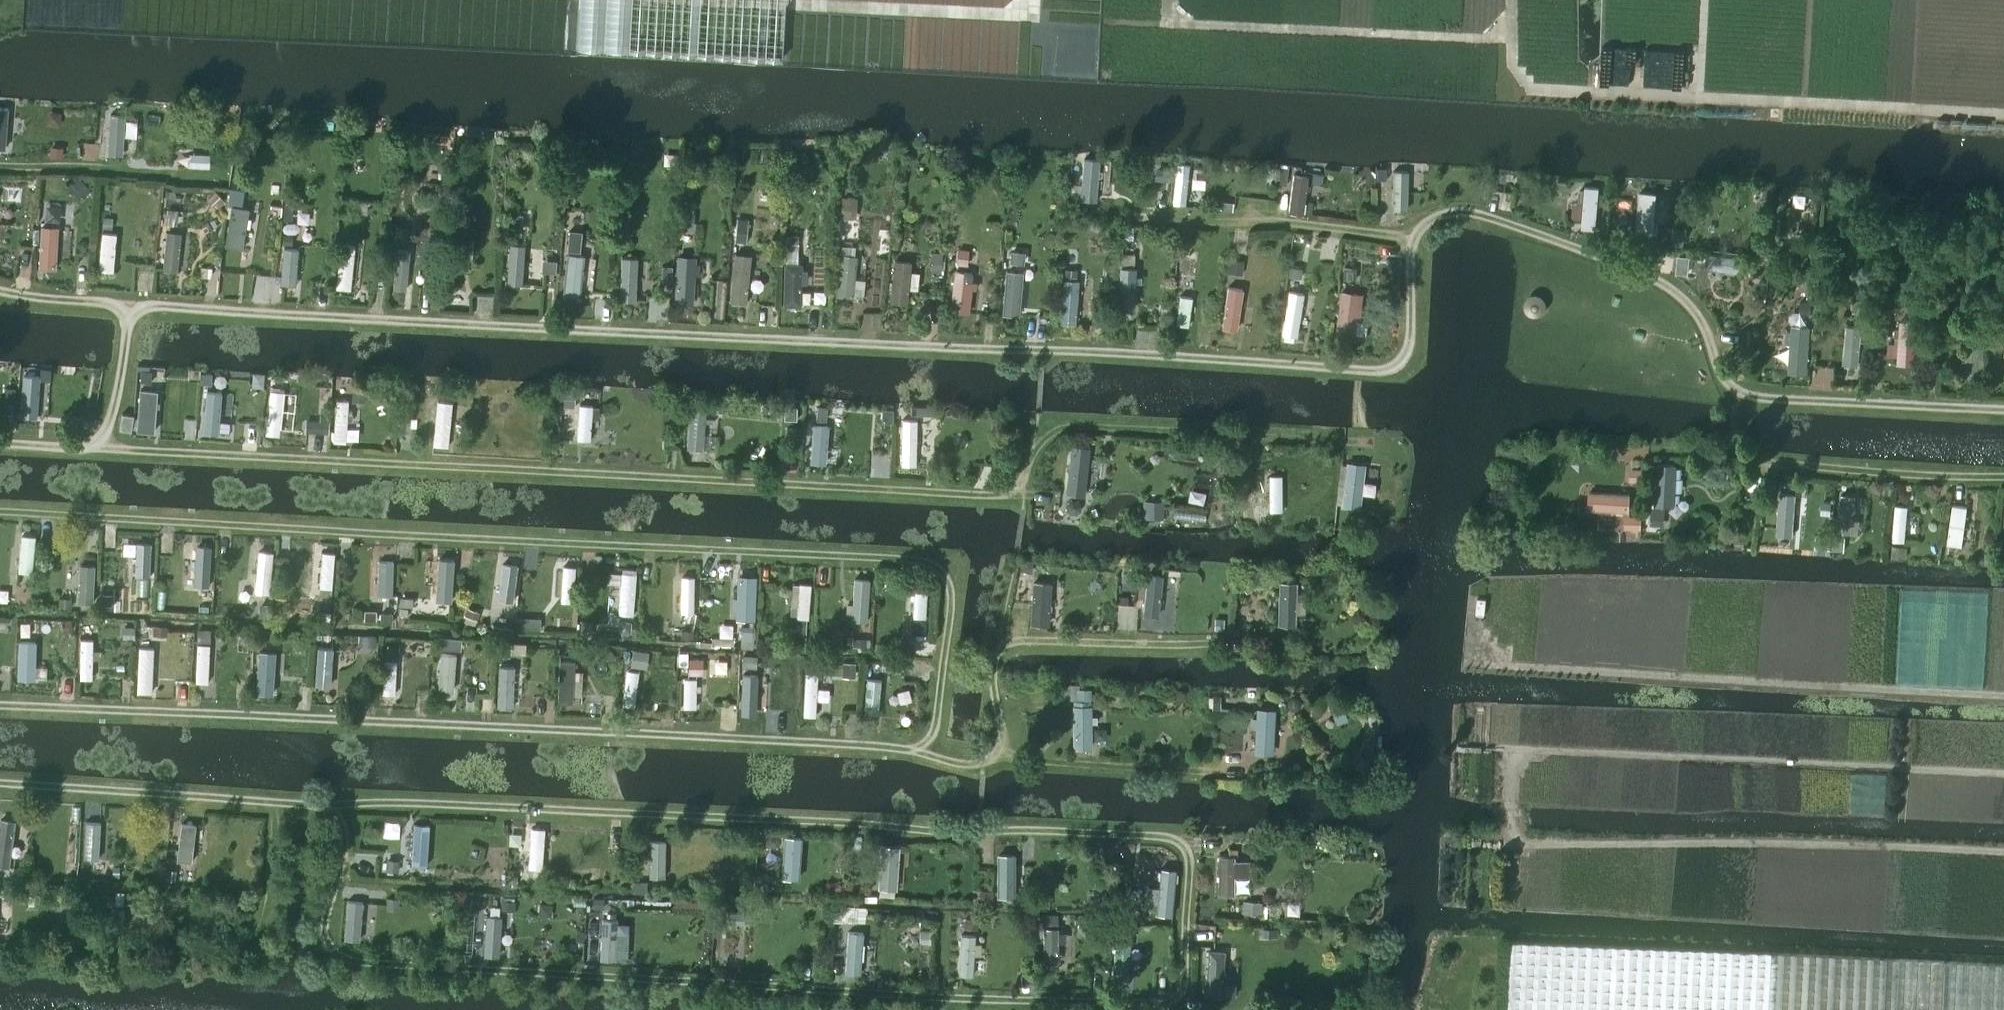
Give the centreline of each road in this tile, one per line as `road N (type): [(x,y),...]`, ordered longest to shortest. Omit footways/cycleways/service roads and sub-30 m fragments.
road 1 (track): [(2003,413),(1735,394),(1694,309),(1652,280),(1471,215),(1445,216),(1416,239),(1410,341),(1395,368),(1379,373),(130,308),(0,293)]
road 2 (track): [(1181,1005),(1193,866),(1165,841),(0,786)]
road 3 (track): [(1199,647),(1001,646),(992,683),(1002,747),(969,765),(915,751),(0,707)]
road 4 (track): [(101,449),(987,501),(1022,488),(1045,443),(1078,429),(1361,442)]
road 5 (track): [(915,751),(933,734),(941,704),(952,594),(945,577),(912,560),(0,512)]
road 6 (track): [(2003,852),(1507,843),(1510,749),(2003,774)]
road 7 (track): [(1181,1005),(353,964),(329,943),(329,919),(357,808)]
road 8 (track): [(2003,694),(1471,665),(1477,601)]
road 9 (track): [(2003,116),(1511,90),(1510,0)]
road 10 (track): [(0,954),(224,965),(241,958),(267,922),(274,804)]
road 11 (track): [(1511,41),(1166,23),(1166,0)]
road 12 (track): [(2003,477),(1858,474),(1733,458),(1735,394)]
road 13 (track): [(1033,0),(1032,15),(722,0)]
road 14 (track): [(1416,239),(1105,214)]
road 15 (track): [(130,308),(120,388),(101,449),(0,444)]
road 16 (track): [(0,167),(217,178)]
road 17 (track): [(998,754),(1190,772)]
road 18 (track): [(1733,458),(1577,448)]

